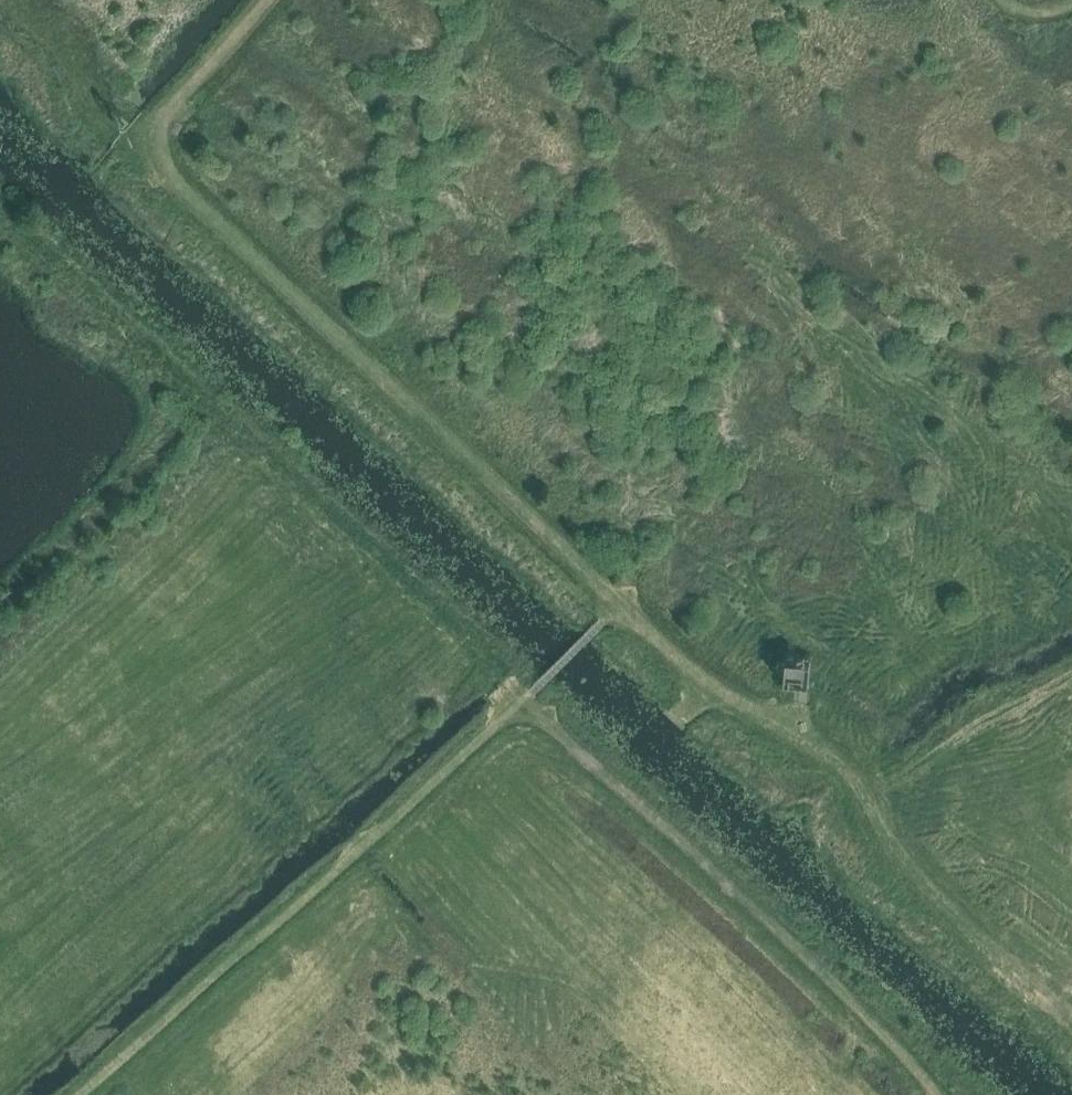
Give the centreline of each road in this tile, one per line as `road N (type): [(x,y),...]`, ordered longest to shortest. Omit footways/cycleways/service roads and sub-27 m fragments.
road 1 (track): [(616,606),(168,173),(159,150),(166,115),(269,0)]
road 2 (track): [(1071,1023),(916,881),(841,761),(699,679),(616,606)]
road 3 (track): [(82,1094),(524,697)]
road 4 (track): [(524,697),(899,1049),(937,1094)]
road 5 (track): [(159,150),(117,140),(65,45),(6,0)]
road 6 (track): [(524,697),(616,606)]

